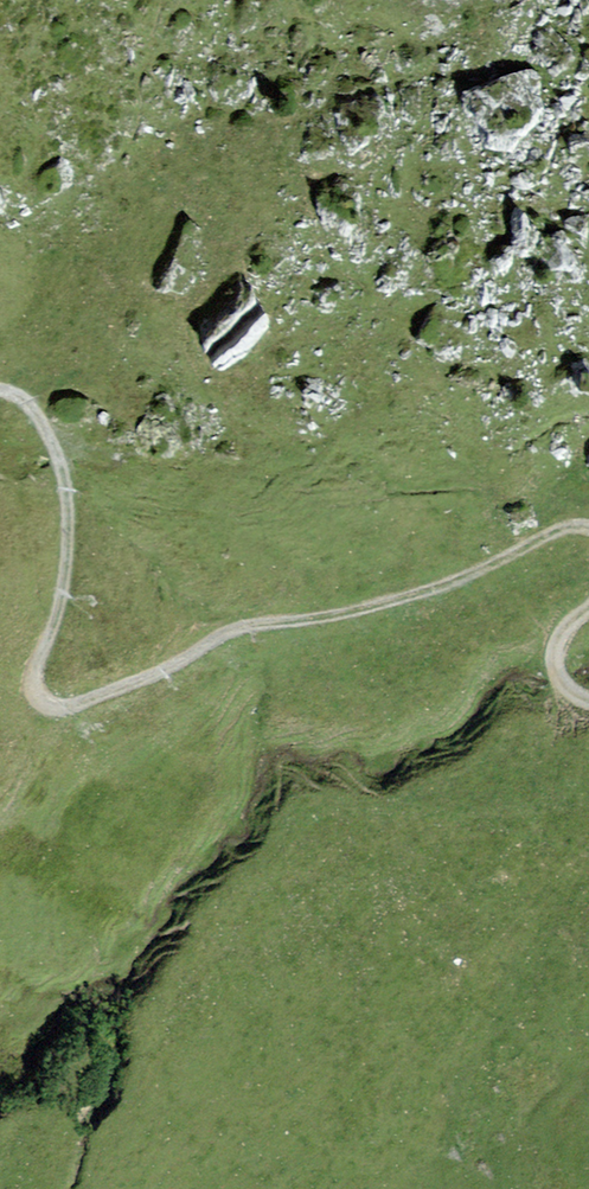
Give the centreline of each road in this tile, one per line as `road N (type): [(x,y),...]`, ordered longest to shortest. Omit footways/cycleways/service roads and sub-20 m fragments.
road 1 (track): [(0,395),(19,400),(41,434),(60,493),(55,597),(29,678),(32,696),(44,708),(149,675),(222,636),(359,609),(462,577),(559,531),(588,529)]
road 2 (track): [(588,606),(557,638),(553,669),(565,693),(588,701)]

